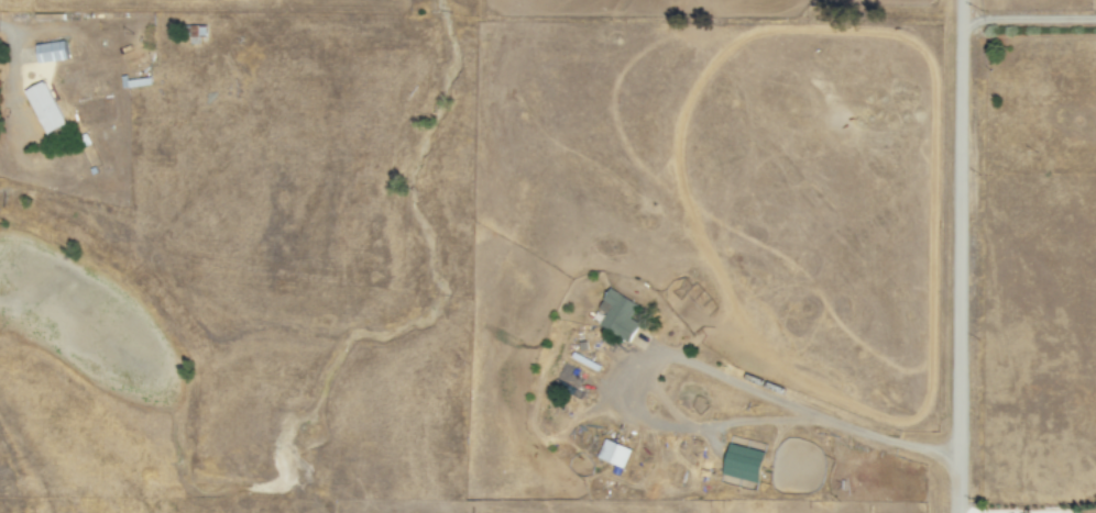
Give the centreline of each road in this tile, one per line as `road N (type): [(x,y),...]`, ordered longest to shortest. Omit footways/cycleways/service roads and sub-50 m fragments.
road 1 (residential): [(956,512),(962,0)]

